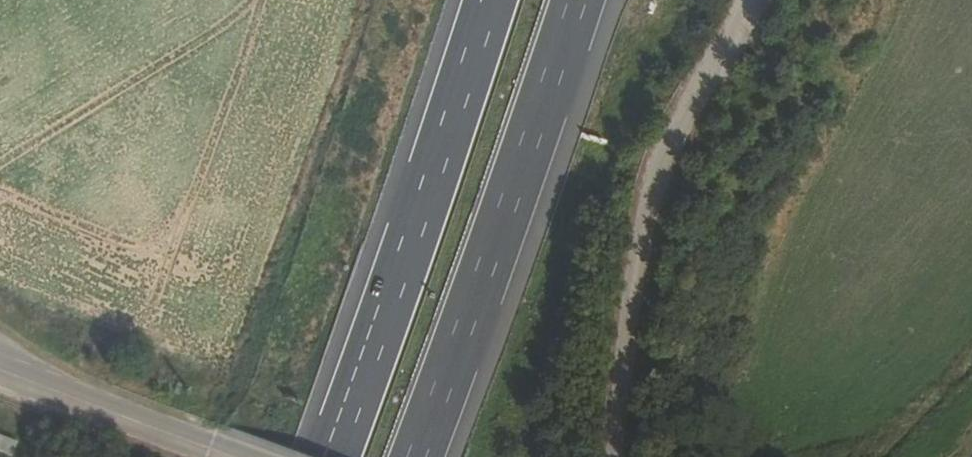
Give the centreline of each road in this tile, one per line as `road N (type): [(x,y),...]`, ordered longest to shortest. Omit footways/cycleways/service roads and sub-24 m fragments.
road 1 (motorway): [(418,456),(577,0)]
road 2 (motorway): [(490,0),(335,456)]
road 3 (track): [(613,456),(659,187),(748,0)]
road 4 (tertiary): [(0,371),(226,456)]

